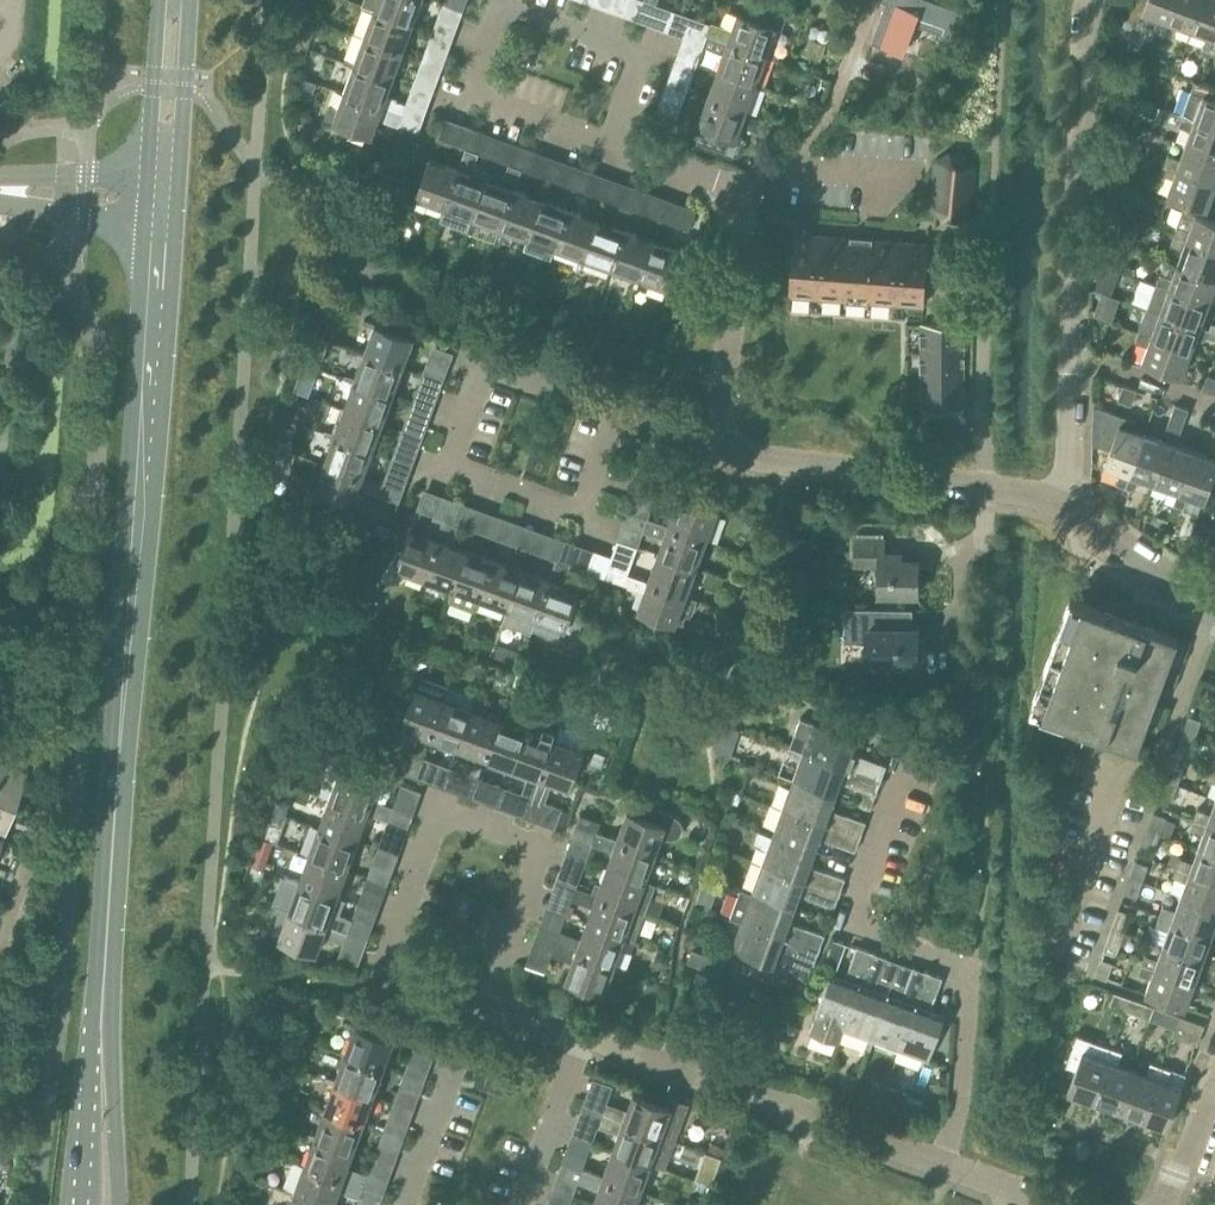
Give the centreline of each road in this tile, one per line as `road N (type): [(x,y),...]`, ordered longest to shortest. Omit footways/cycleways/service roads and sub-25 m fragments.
road 1 (secondary): [(92,1033),(167,202)]
road 2 (residential): [(587,1039),(492,1002),(543,848),(442,809),(374,988)]
road 3 (residential): [(1059,503),(1086,0)]
road 4 (residential): [(616,413),(485,368),(452,462),(582,515),(610,433)]
road 5 (residential): [(947,1160),(587,1039)]
road 6 (residential): [(947,1160),(971,1071),(975,977),(855,928)]
road 7 (residential): [(985,484),(716,451)]
road 8 (residential): [(618,157),(470,108),(507,0)]
road 9 (residential): [(716,451),(745,202)]
road 10 (residential): [(745,202),(783,154),(821,126),(871,0)]
road 11 (residential): [(1214,613),(1059,503)]
road 12 (residential): [(529,1204),(587,1039)]
road 13 (secondary): [(109,1204),(111,1127),(92,1033)]
road 14 (secondary): [(92,1033),(74,1204)]
road 15 (residential): [(987,318),(985,484)]
road 16 (residential): [(0,933),(56,785)]
road 17 (residential): [(450,1059),(400,1204)]
road 18 (secondary): [(169,140),(190,0)]
road 19 (secondary): [(162,0),(160,89),(169,140)]
road 20 (residential): [(1079,1204),(947,1160)]
road 21 (residential): [(1165,1204),(1214,1076)]
road 22 (residential): [(745,202),(618,157)]
road 23 (residential): [(532,0),(658,44)]

